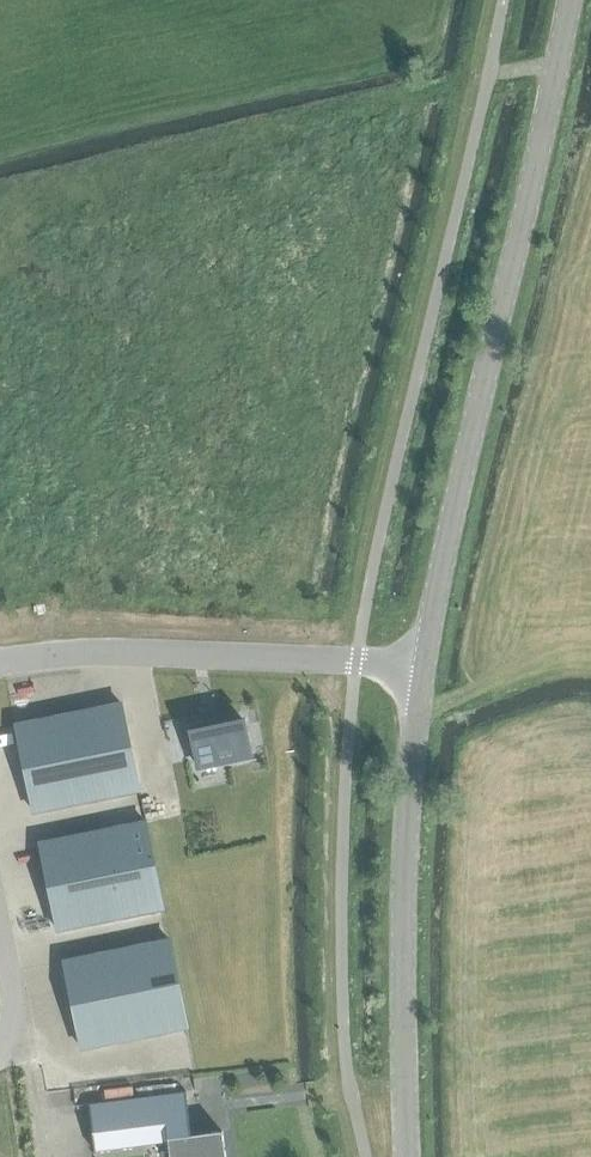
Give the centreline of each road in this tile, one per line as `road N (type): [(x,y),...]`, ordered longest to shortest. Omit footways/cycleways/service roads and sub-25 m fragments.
road 1 (tertiary): [(426,667),(448,536),(571,0)]
road 2 (tertiary): [(408,1156),(404,869),(426,667)]
road 3 (unclassified): [(426,667),(122,651),(0,663)]
road 4 (unclassified): [(0,929),(17,1014),(0,1051)]

